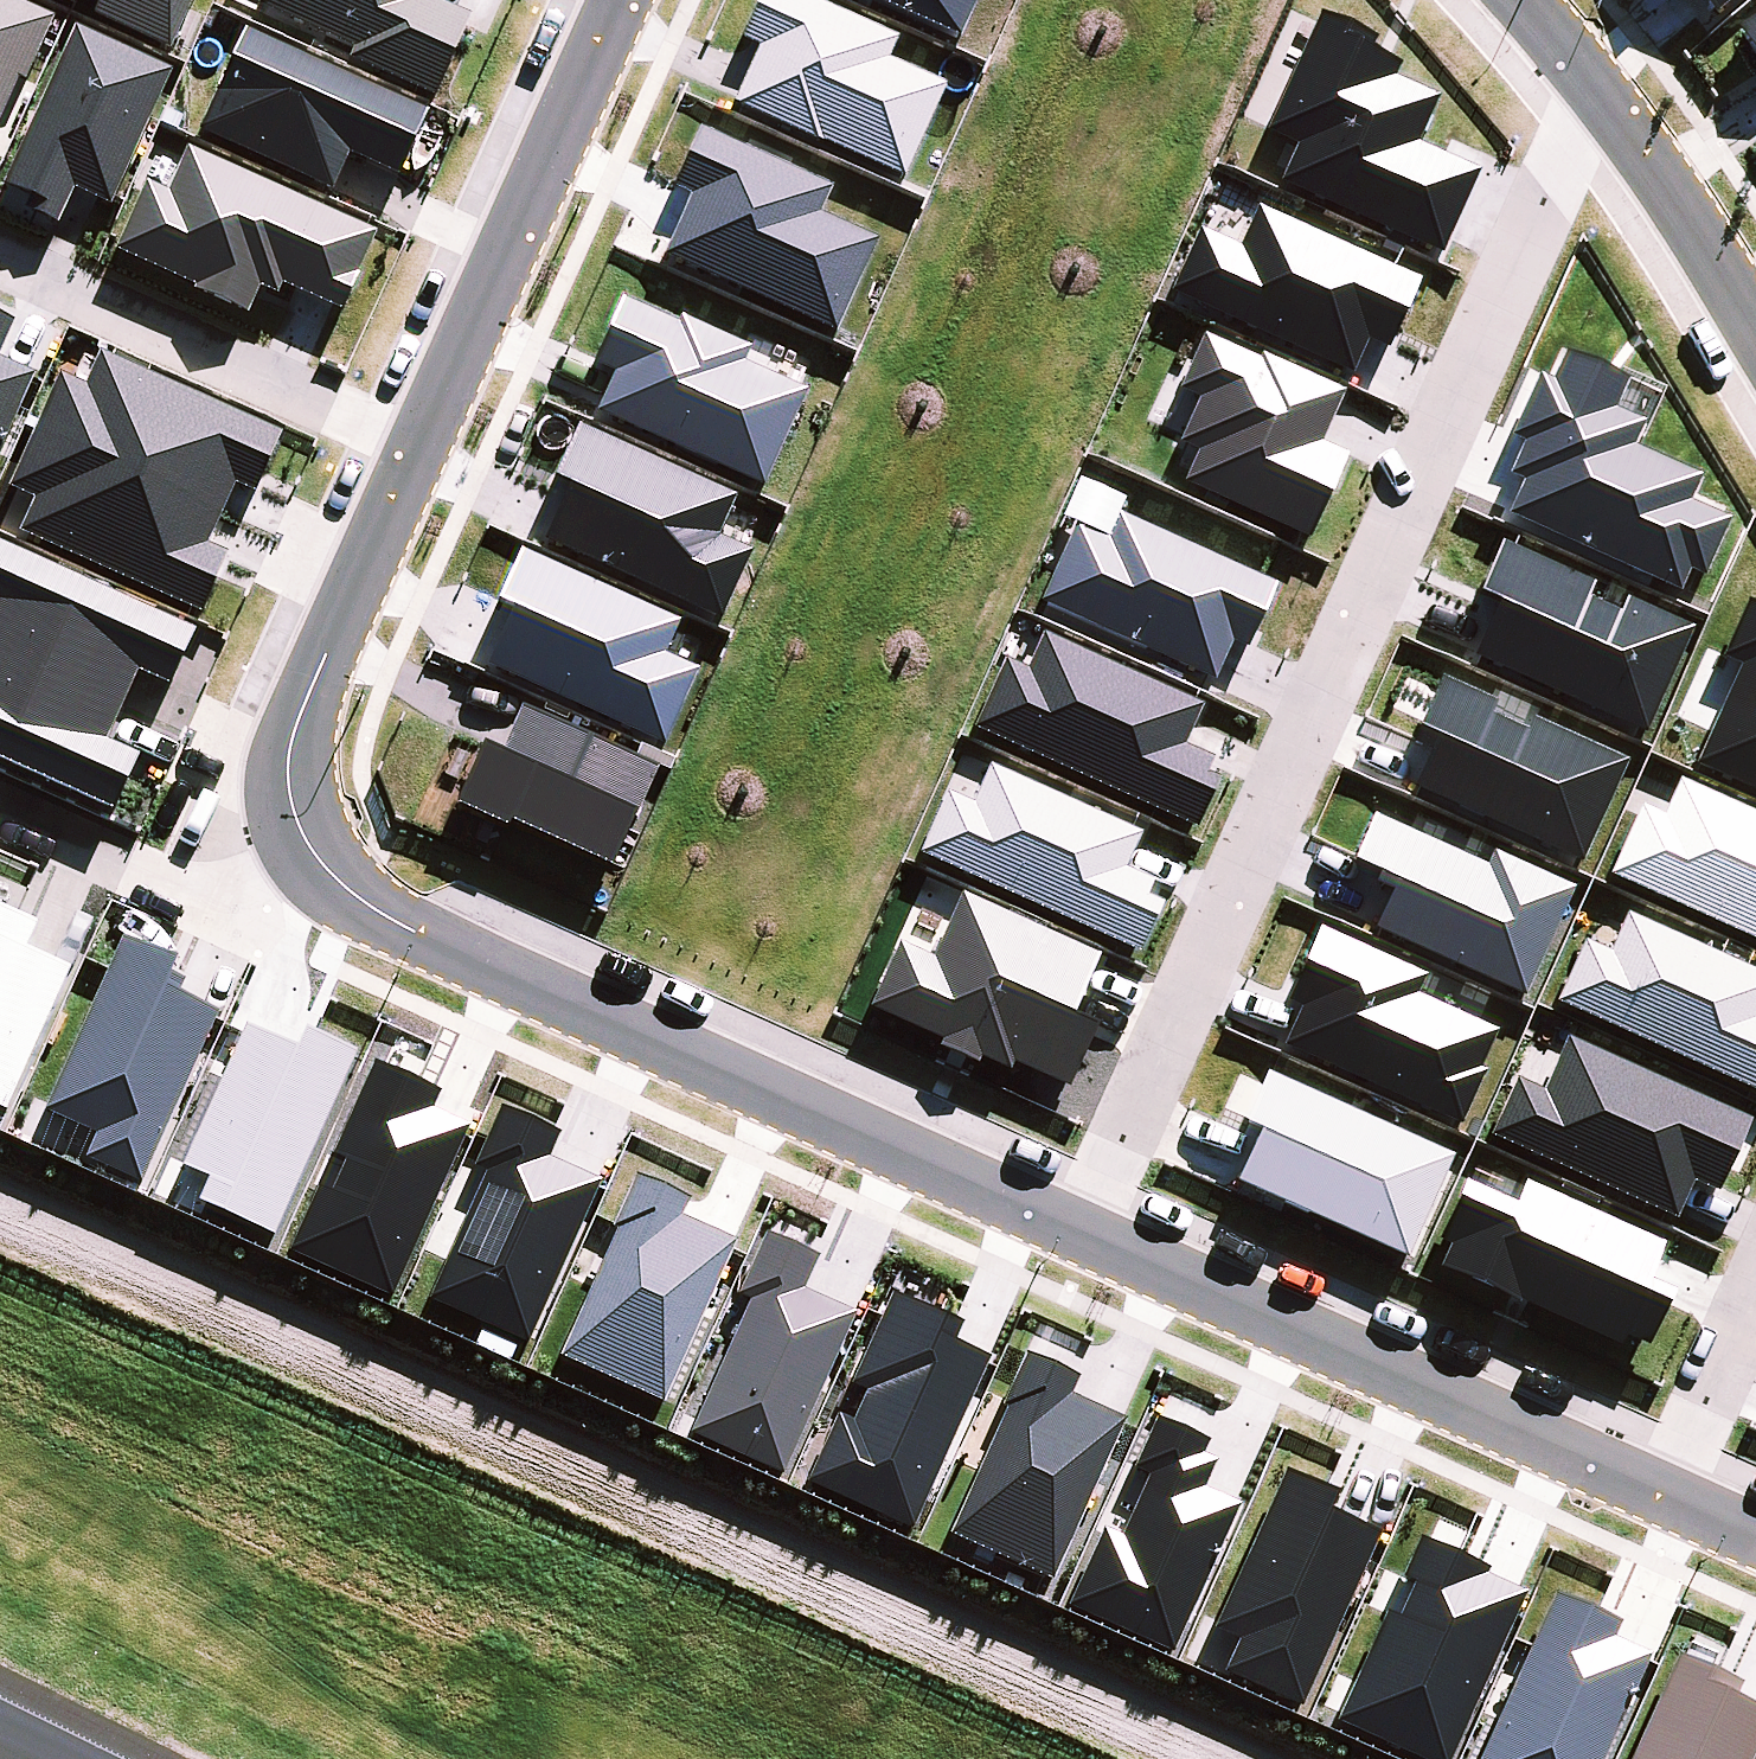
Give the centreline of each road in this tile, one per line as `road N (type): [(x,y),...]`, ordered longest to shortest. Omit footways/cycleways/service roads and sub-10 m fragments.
road 1 (track): [(1239,1758),(0,1199)]
road 2 (residential): [(1082,1228),(1602,90)]
road 3 (residential): [(1082,1228),(526,981),(353,898),(318,868)]
road 4 (residential): [(1671,1493),(1082,1228)]
road 5 (residential): [(422,441),(620,0)]
road 6 (residential): [(0,258),(422,441)]
road 7 (residential): [(318,868),(291,804),(291,761),(324,655),(422,441)]
road 8 (residential): [(0,806),(193,890),(242,890),(318,868)]
road 9 (residential): [(1755,317),(1602,90)]
road 10 (residential): [(1671,1493),(1755,1296)]

